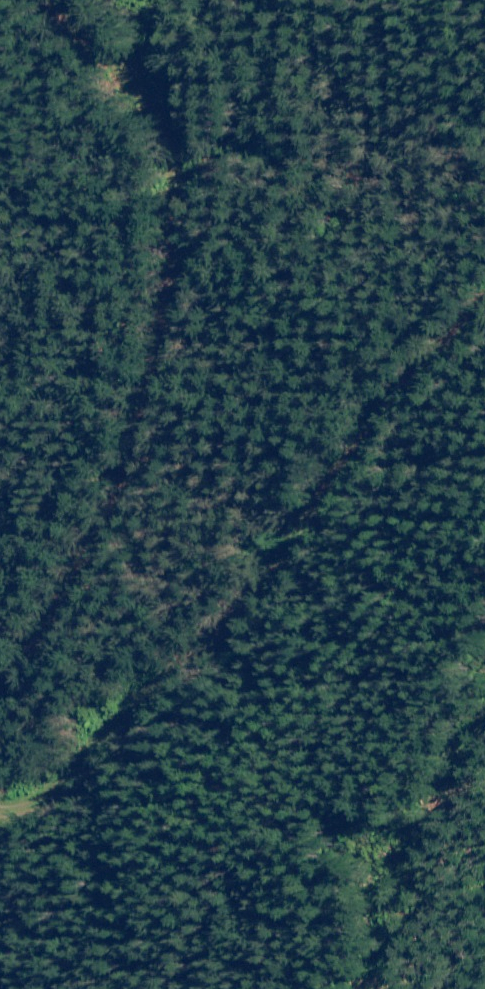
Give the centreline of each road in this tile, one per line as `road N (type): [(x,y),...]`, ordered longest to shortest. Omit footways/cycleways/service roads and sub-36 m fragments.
road 1 (track): [(56,0),(157,109),(147,354),(96,516),(0,666)]
road 2 (track): [(0,813),(39,809),(143,730),(294,563),(403,385),(484,324)]

